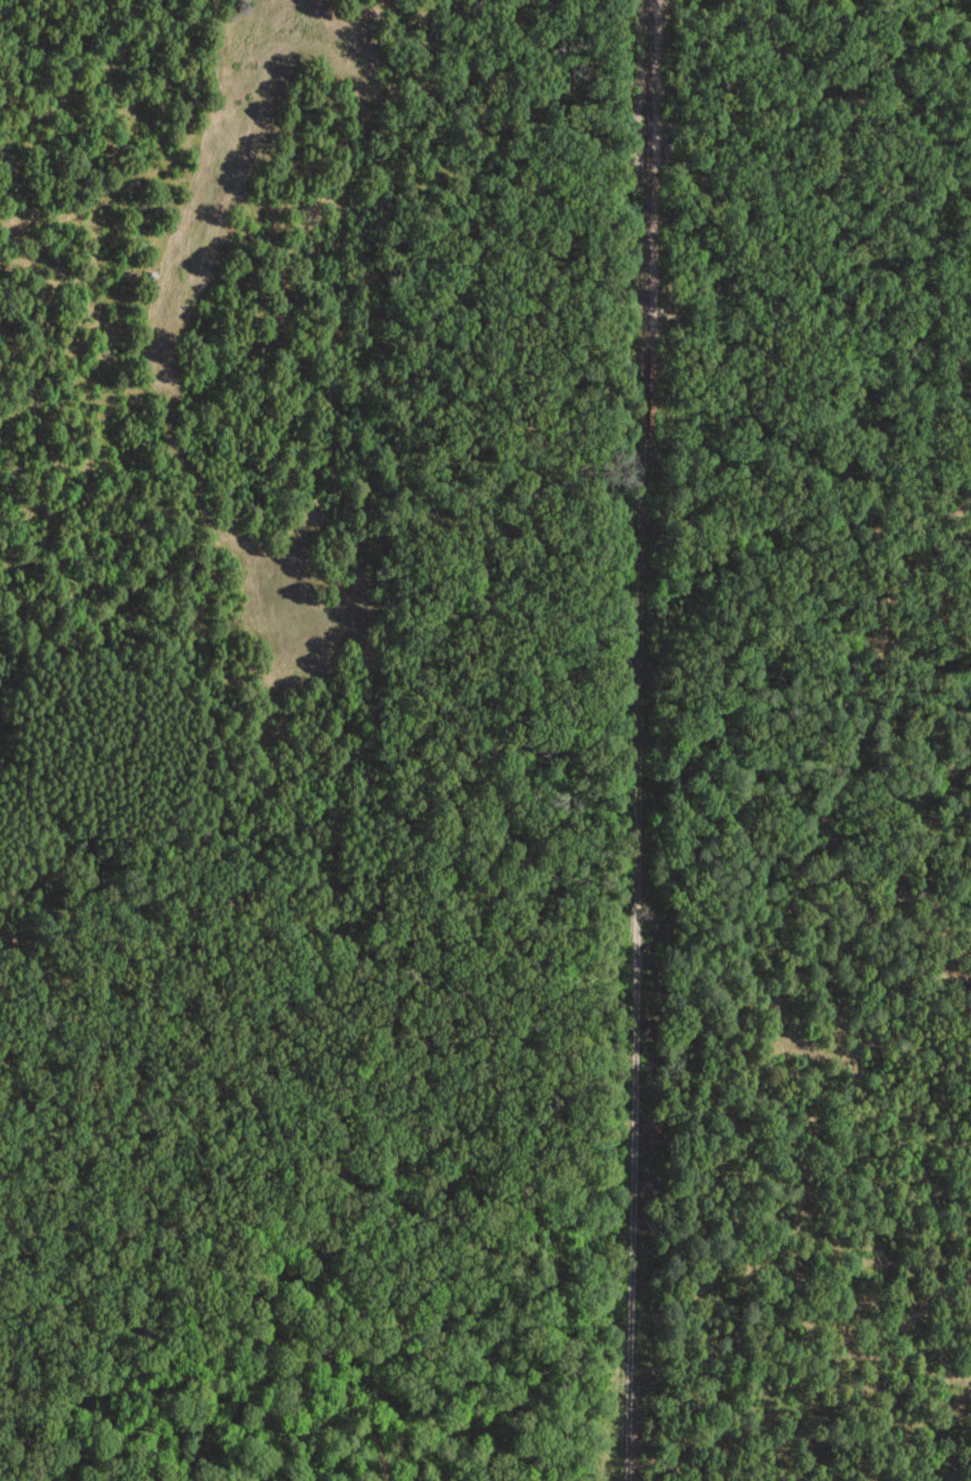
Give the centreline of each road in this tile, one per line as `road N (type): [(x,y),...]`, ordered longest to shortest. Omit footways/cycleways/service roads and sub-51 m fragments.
road 1 (track): [(651,0),(638,813)]
road 2 (track): [(629,1480),(638,813)]

